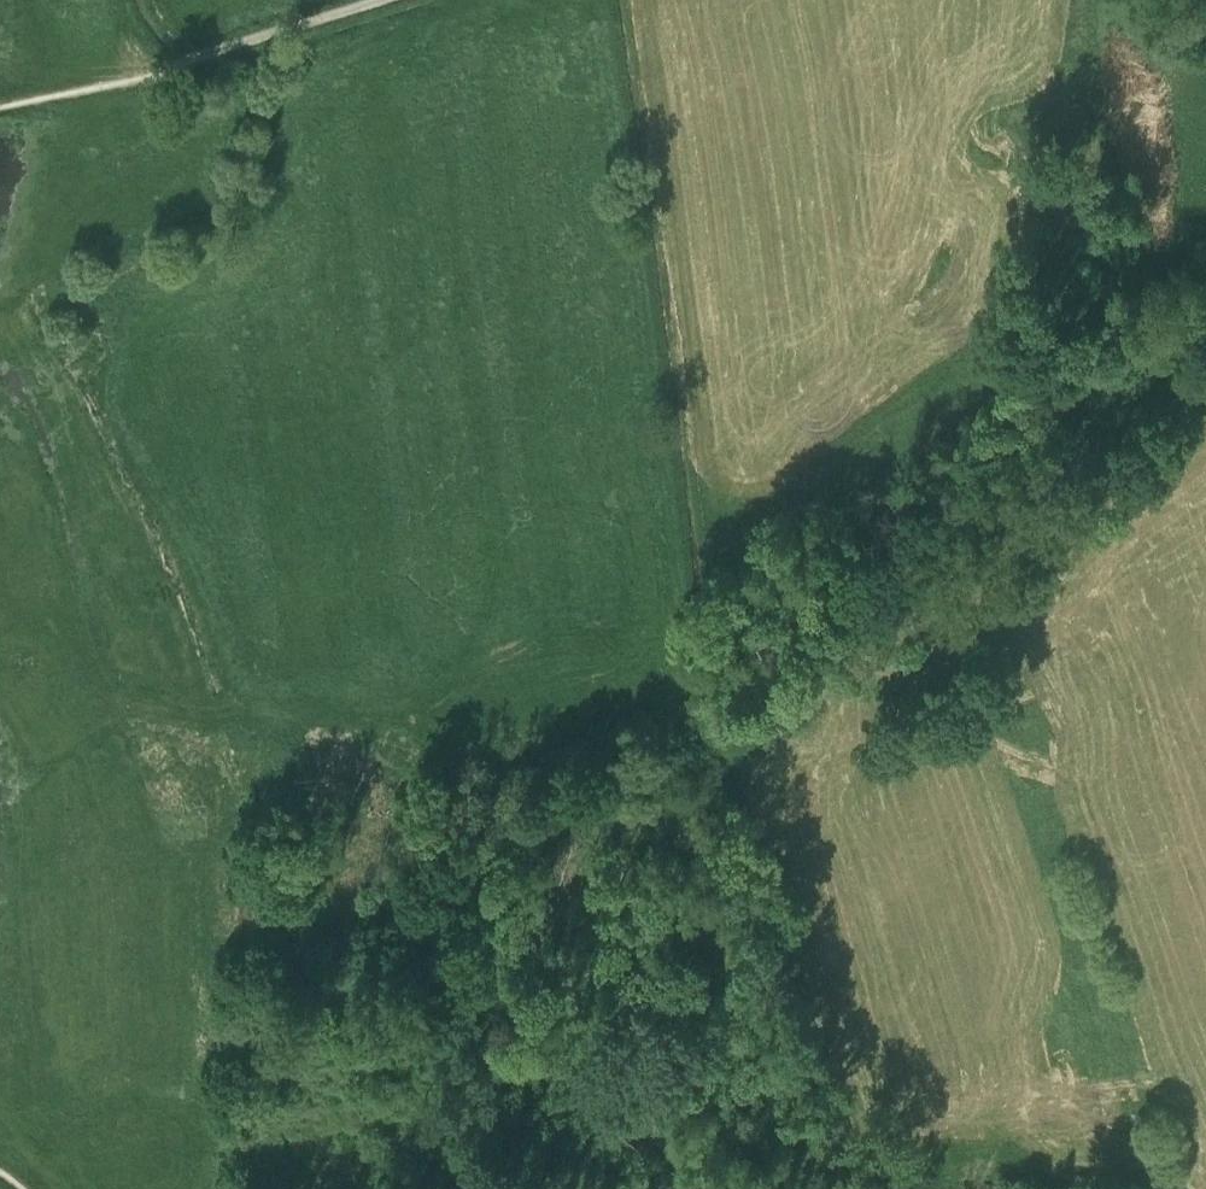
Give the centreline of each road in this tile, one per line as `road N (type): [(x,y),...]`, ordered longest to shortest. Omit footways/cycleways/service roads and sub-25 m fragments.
road 1 (track): [(203,57),(376,0)]

